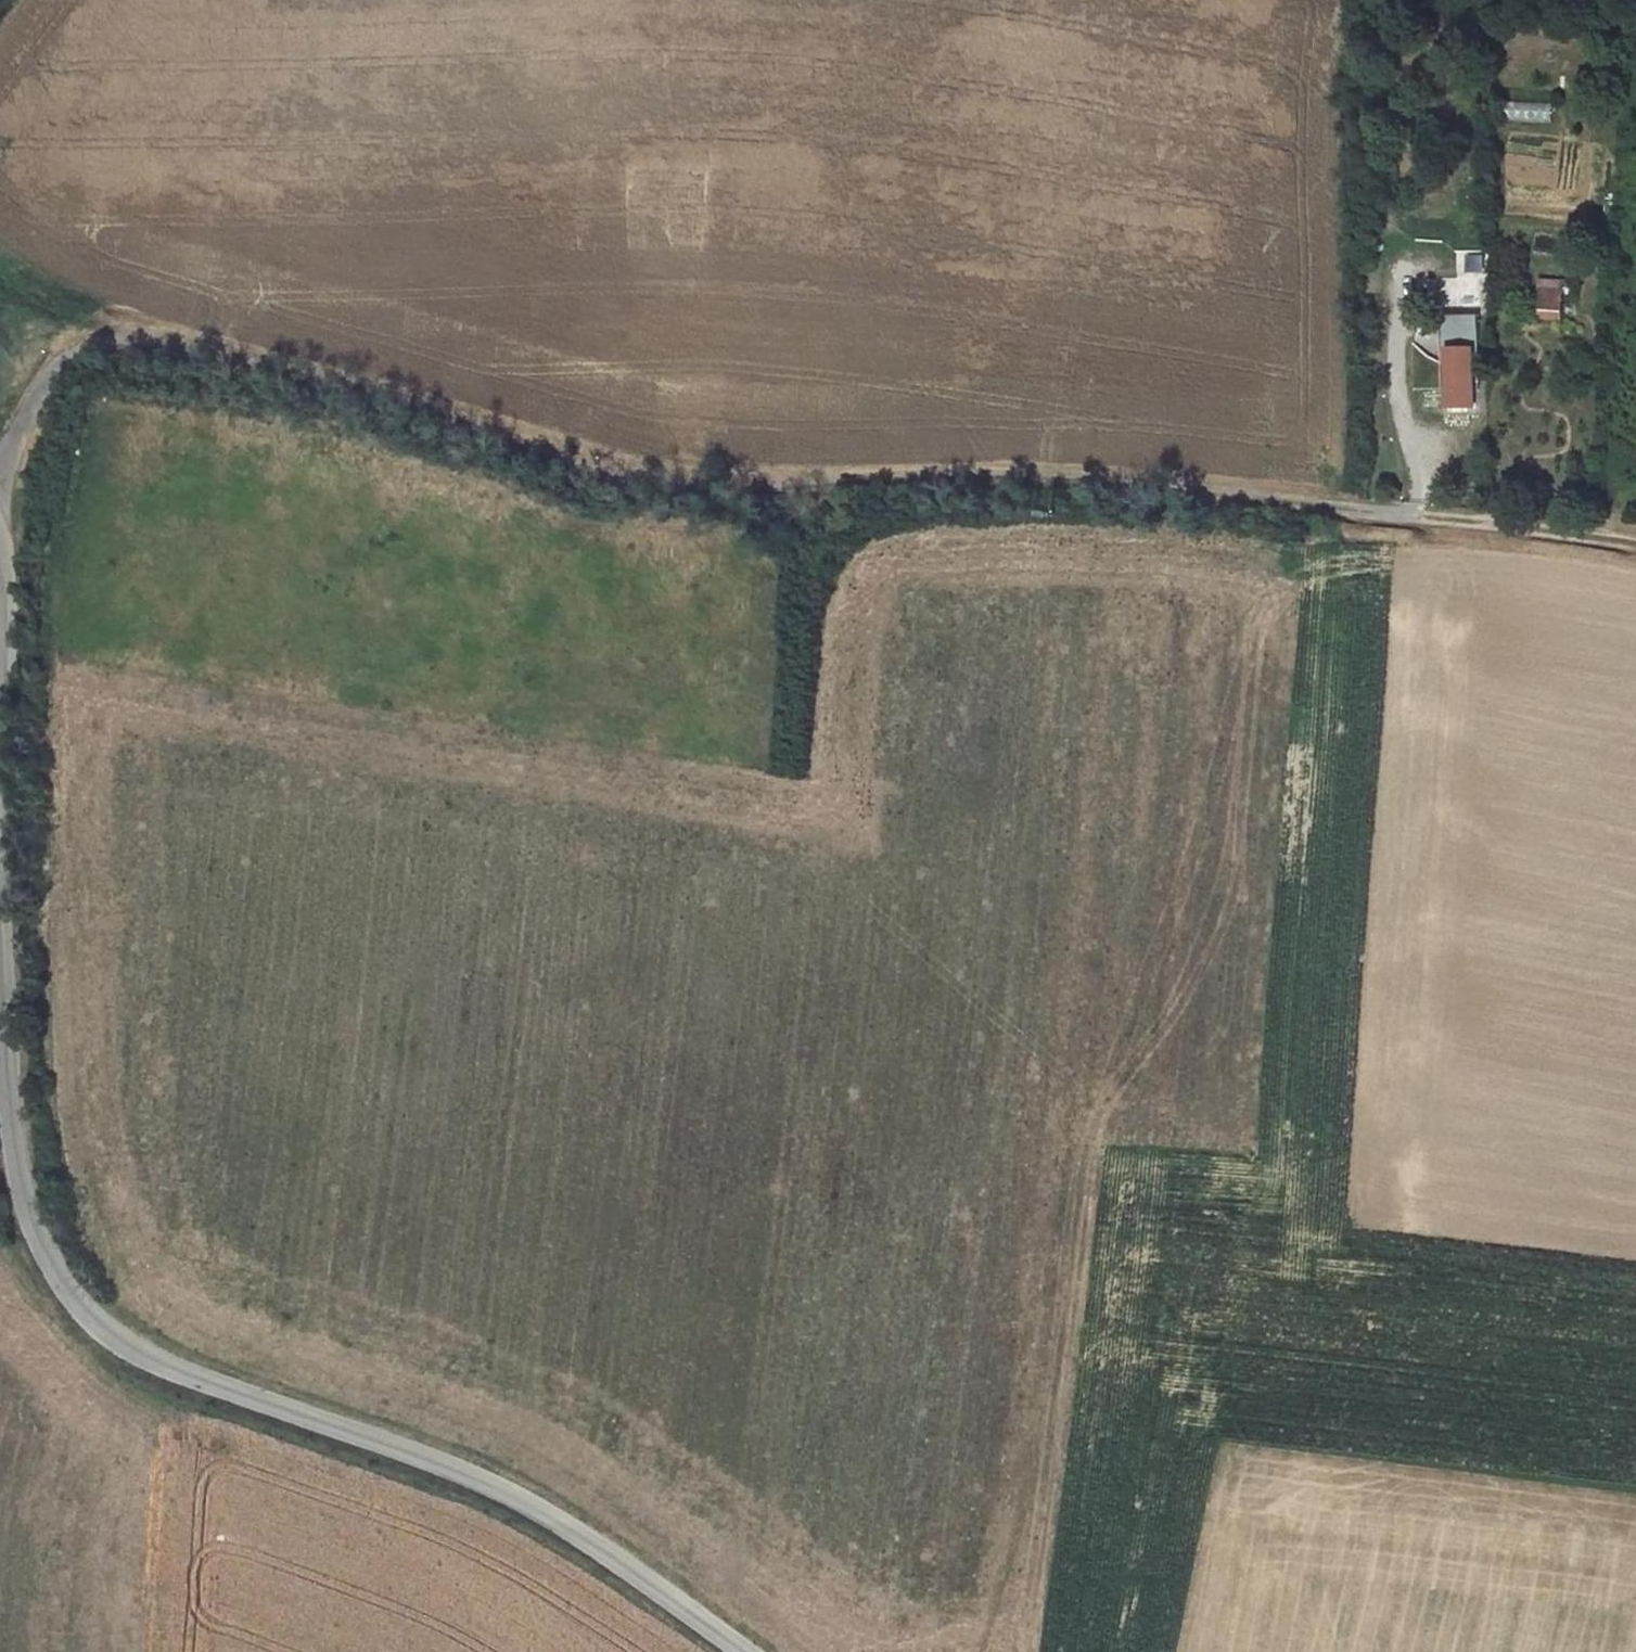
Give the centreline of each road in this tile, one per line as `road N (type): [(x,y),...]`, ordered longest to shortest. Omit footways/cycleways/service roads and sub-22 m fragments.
road 1 (track): [(0,460),(35,394),(69,356),(127,338),(240,349),(369,382),(674,478),(773,485),(947,474),(1093,481),(1635,563)]
road 2 (unclassified): [(0,939),(29,1226),(83,1315),(151,1361),(535,1513),(729,1651)]
road 3 (unclassified): [(0,573),(0,750)]

